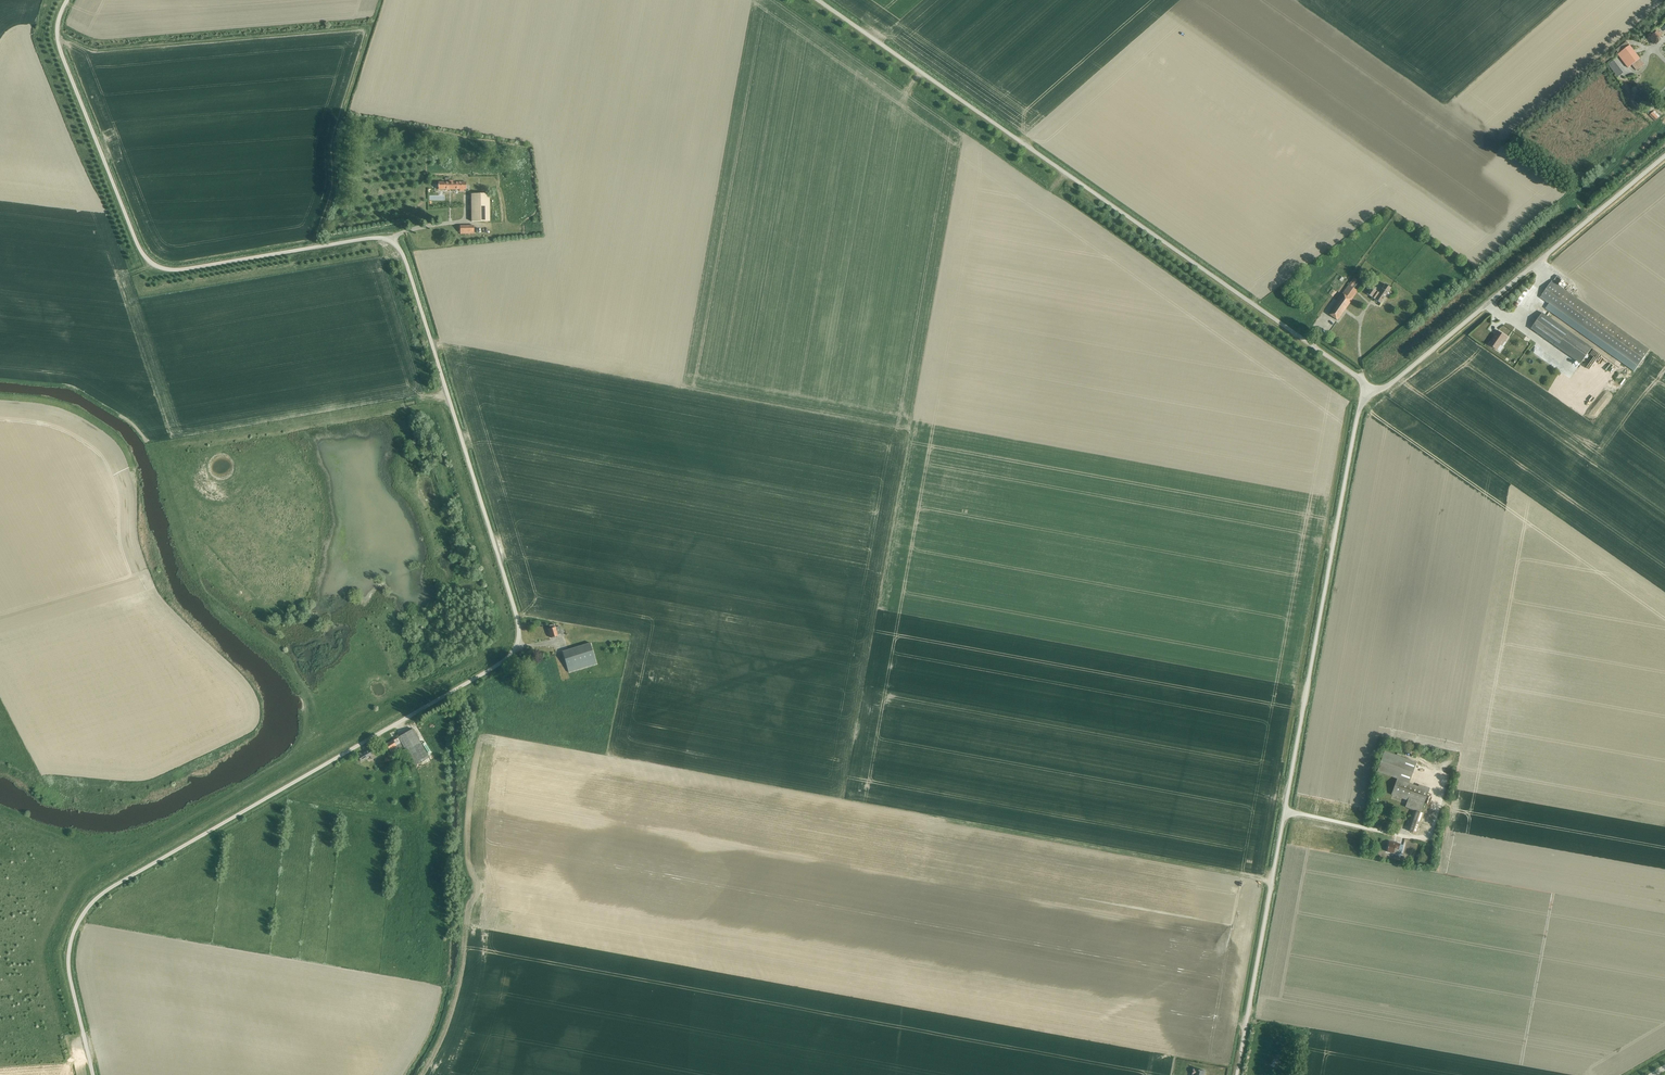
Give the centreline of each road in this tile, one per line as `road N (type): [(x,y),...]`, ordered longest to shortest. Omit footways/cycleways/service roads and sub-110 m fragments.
road 1 (unclassified): [(93,1074),(68,961),(87,909),(488,669),(516,648),(519,628),(396,245),(370,238),(184,269),(152,264),(137,243),(61,53),(57,25),(67,0)]
road 2 (unclassified): [(1236,1074),(1368,391)]
road 3 (unclassified): [(1368,391),(818,0)]
road 4 (unclassified): [(1368,391),(1394,381),(1664,156)]

